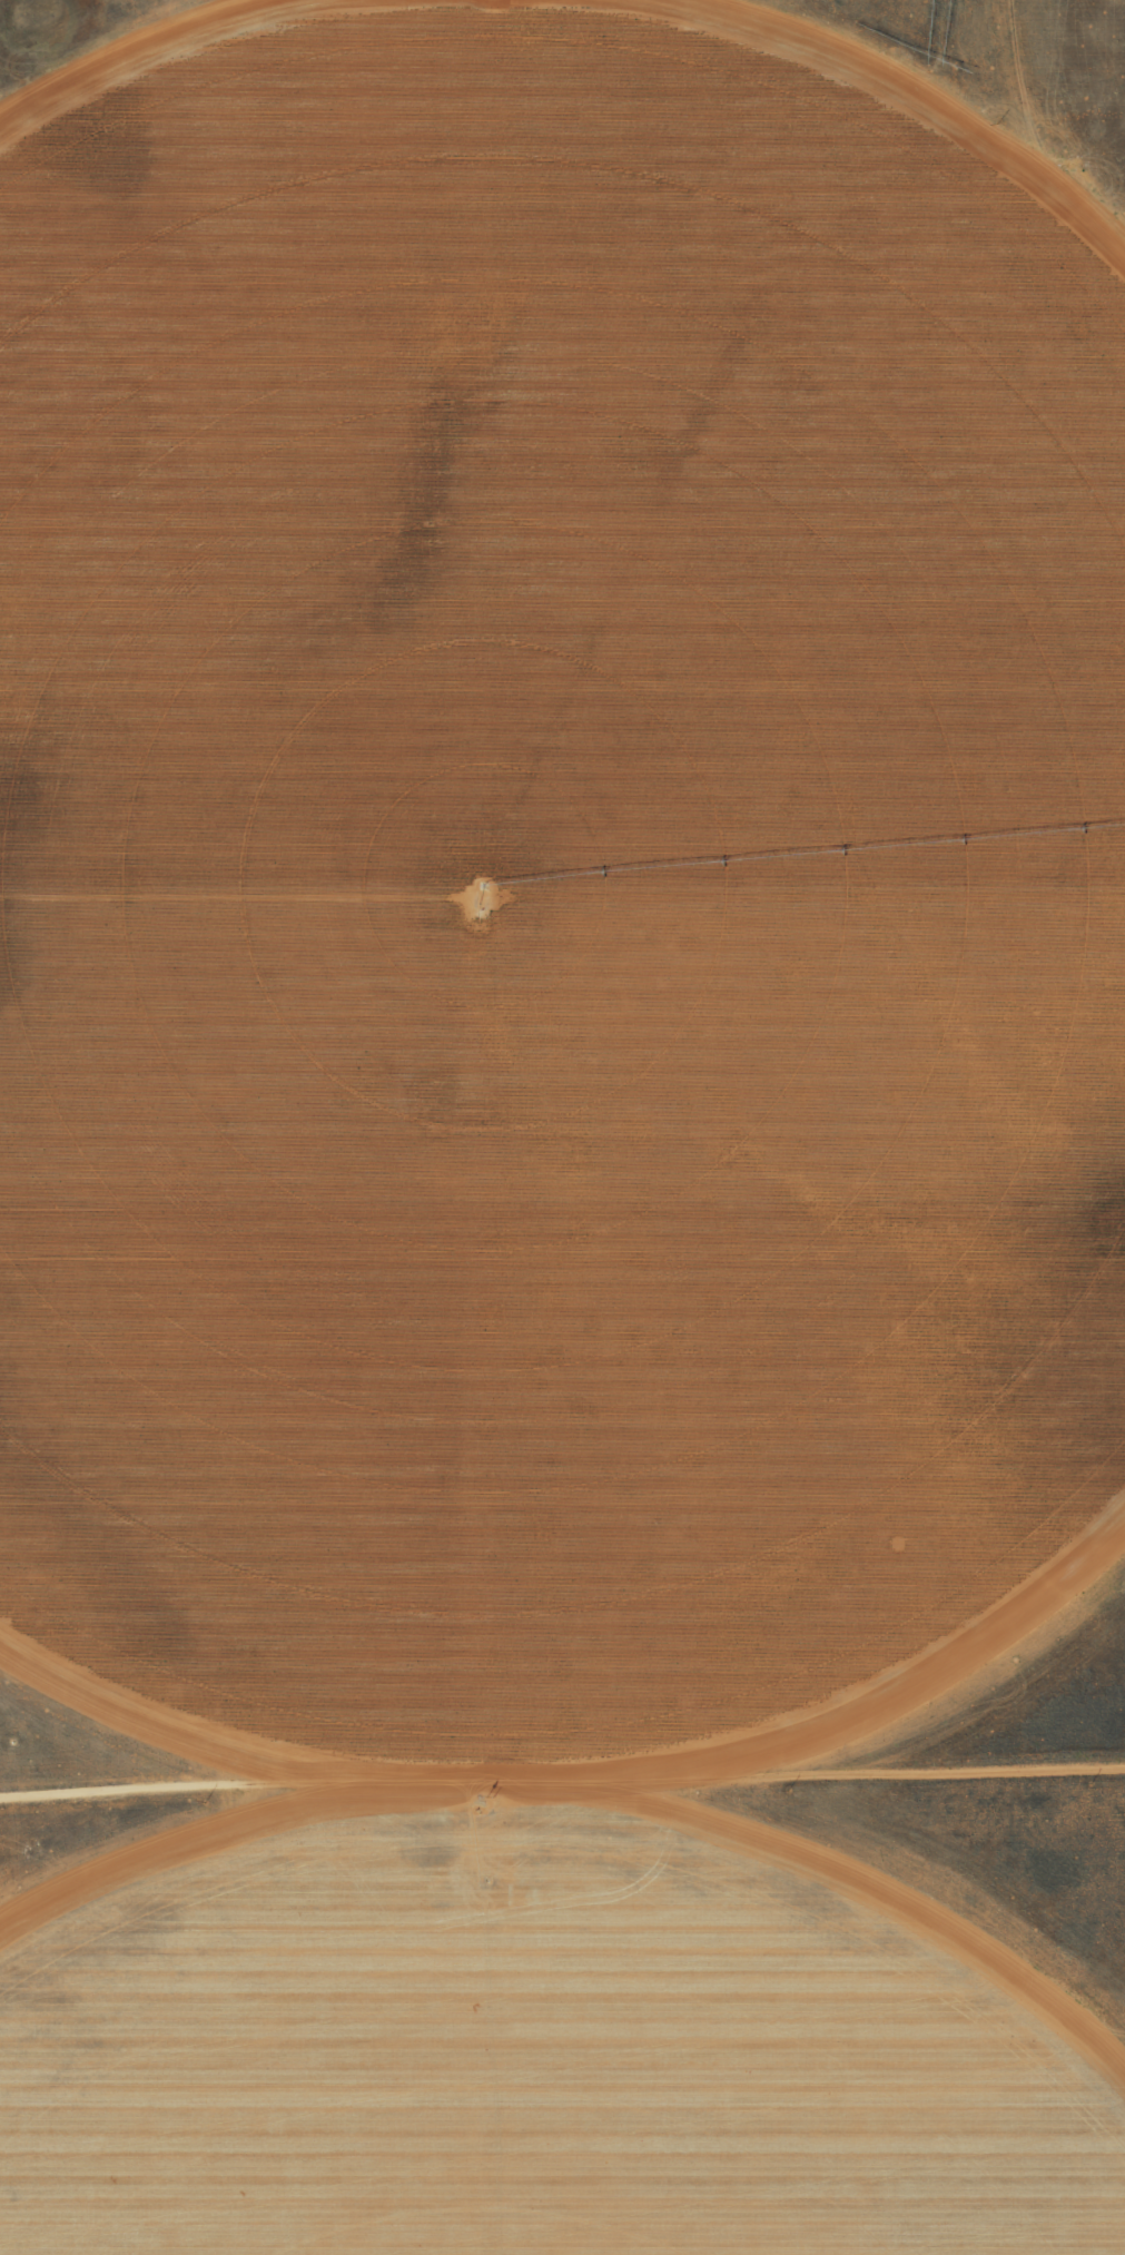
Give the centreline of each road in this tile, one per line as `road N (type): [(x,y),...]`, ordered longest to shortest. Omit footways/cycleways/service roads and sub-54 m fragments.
road 1 (track): [(1124,1769),(0,1761)]

